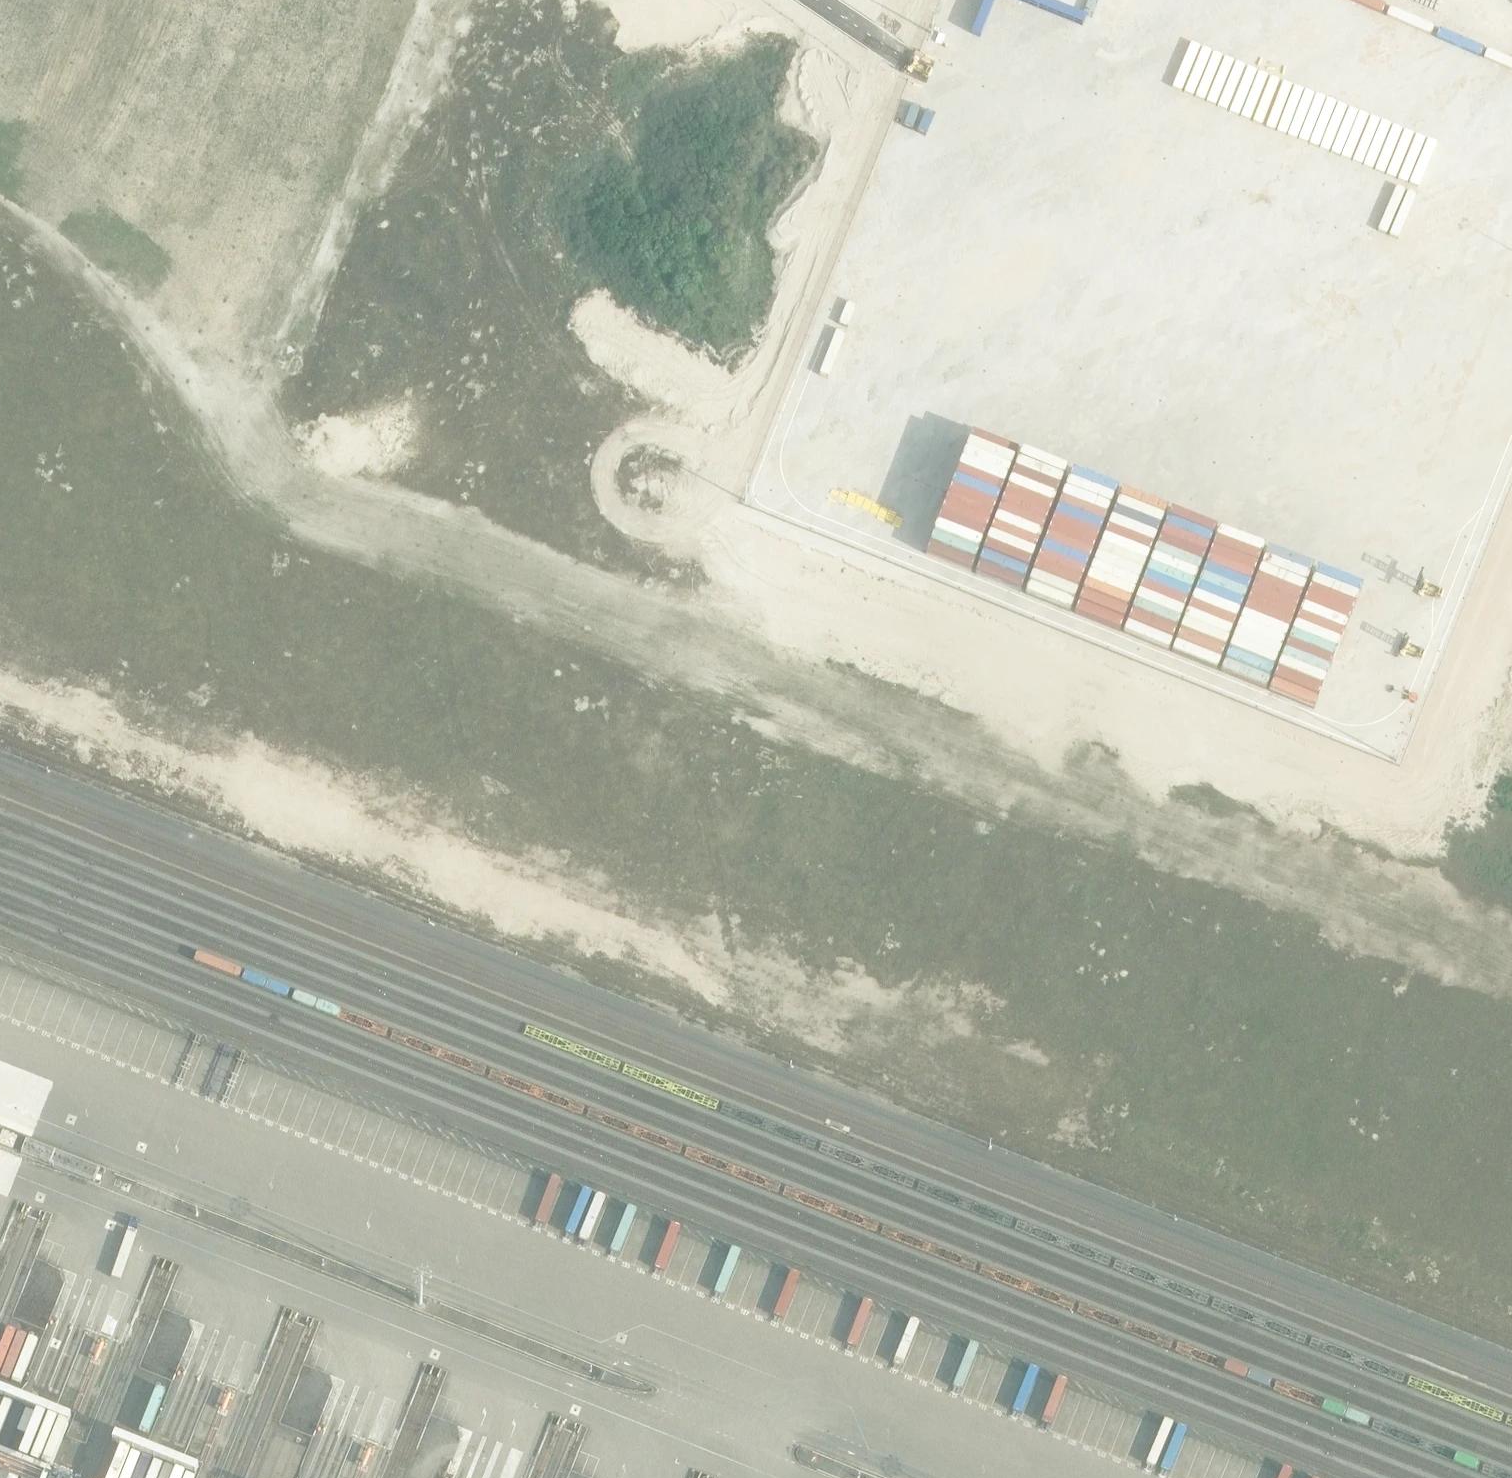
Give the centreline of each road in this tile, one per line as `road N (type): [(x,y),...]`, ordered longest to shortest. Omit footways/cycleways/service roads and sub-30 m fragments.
road 1 (unclassified): [(912,67),(813,0)]

